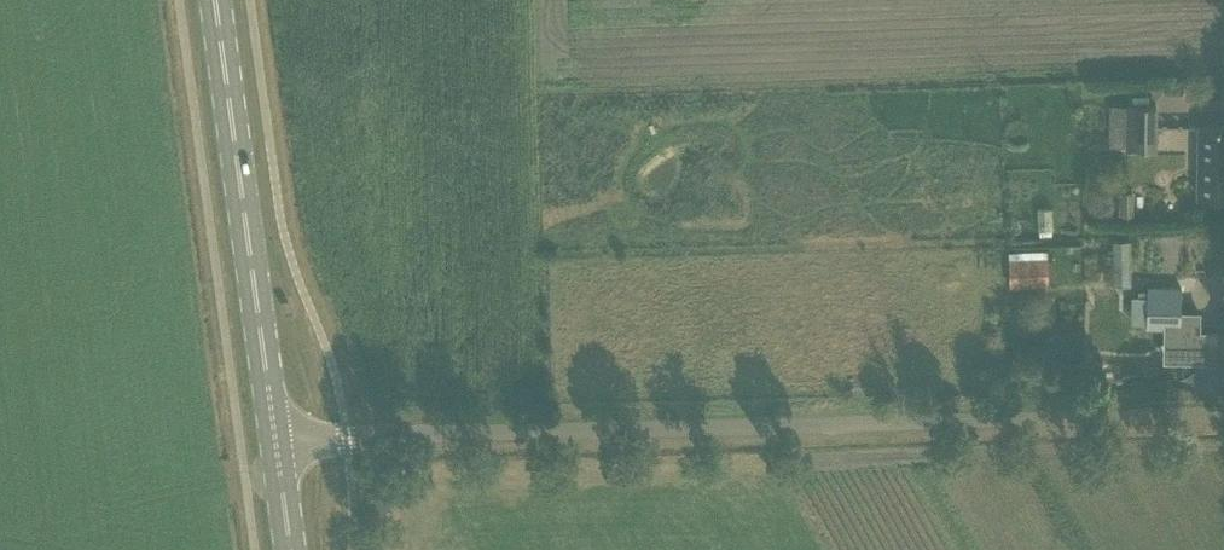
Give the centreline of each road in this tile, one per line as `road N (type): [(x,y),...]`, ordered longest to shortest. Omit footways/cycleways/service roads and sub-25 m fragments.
road 1 (unclassified): [(276,447),(1223,415)]
road 2 (primary): [(276,447),(217,0)]

